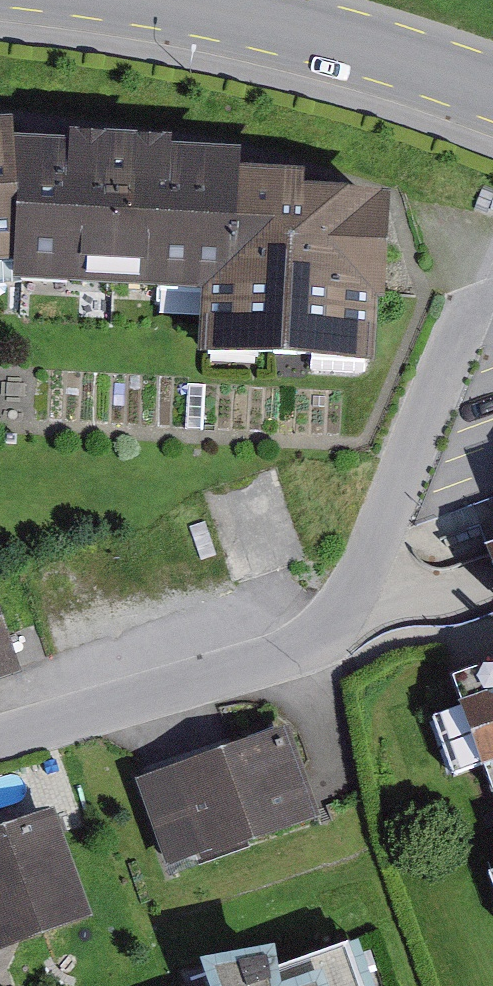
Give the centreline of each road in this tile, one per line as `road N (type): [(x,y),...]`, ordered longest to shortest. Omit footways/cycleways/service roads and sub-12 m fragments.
road 1 (residential): [(0,742),(293,649),(328,622),(364,566),(472,301)]
road 2 (secondary): [(142,0),(291,33),(492,94)]

